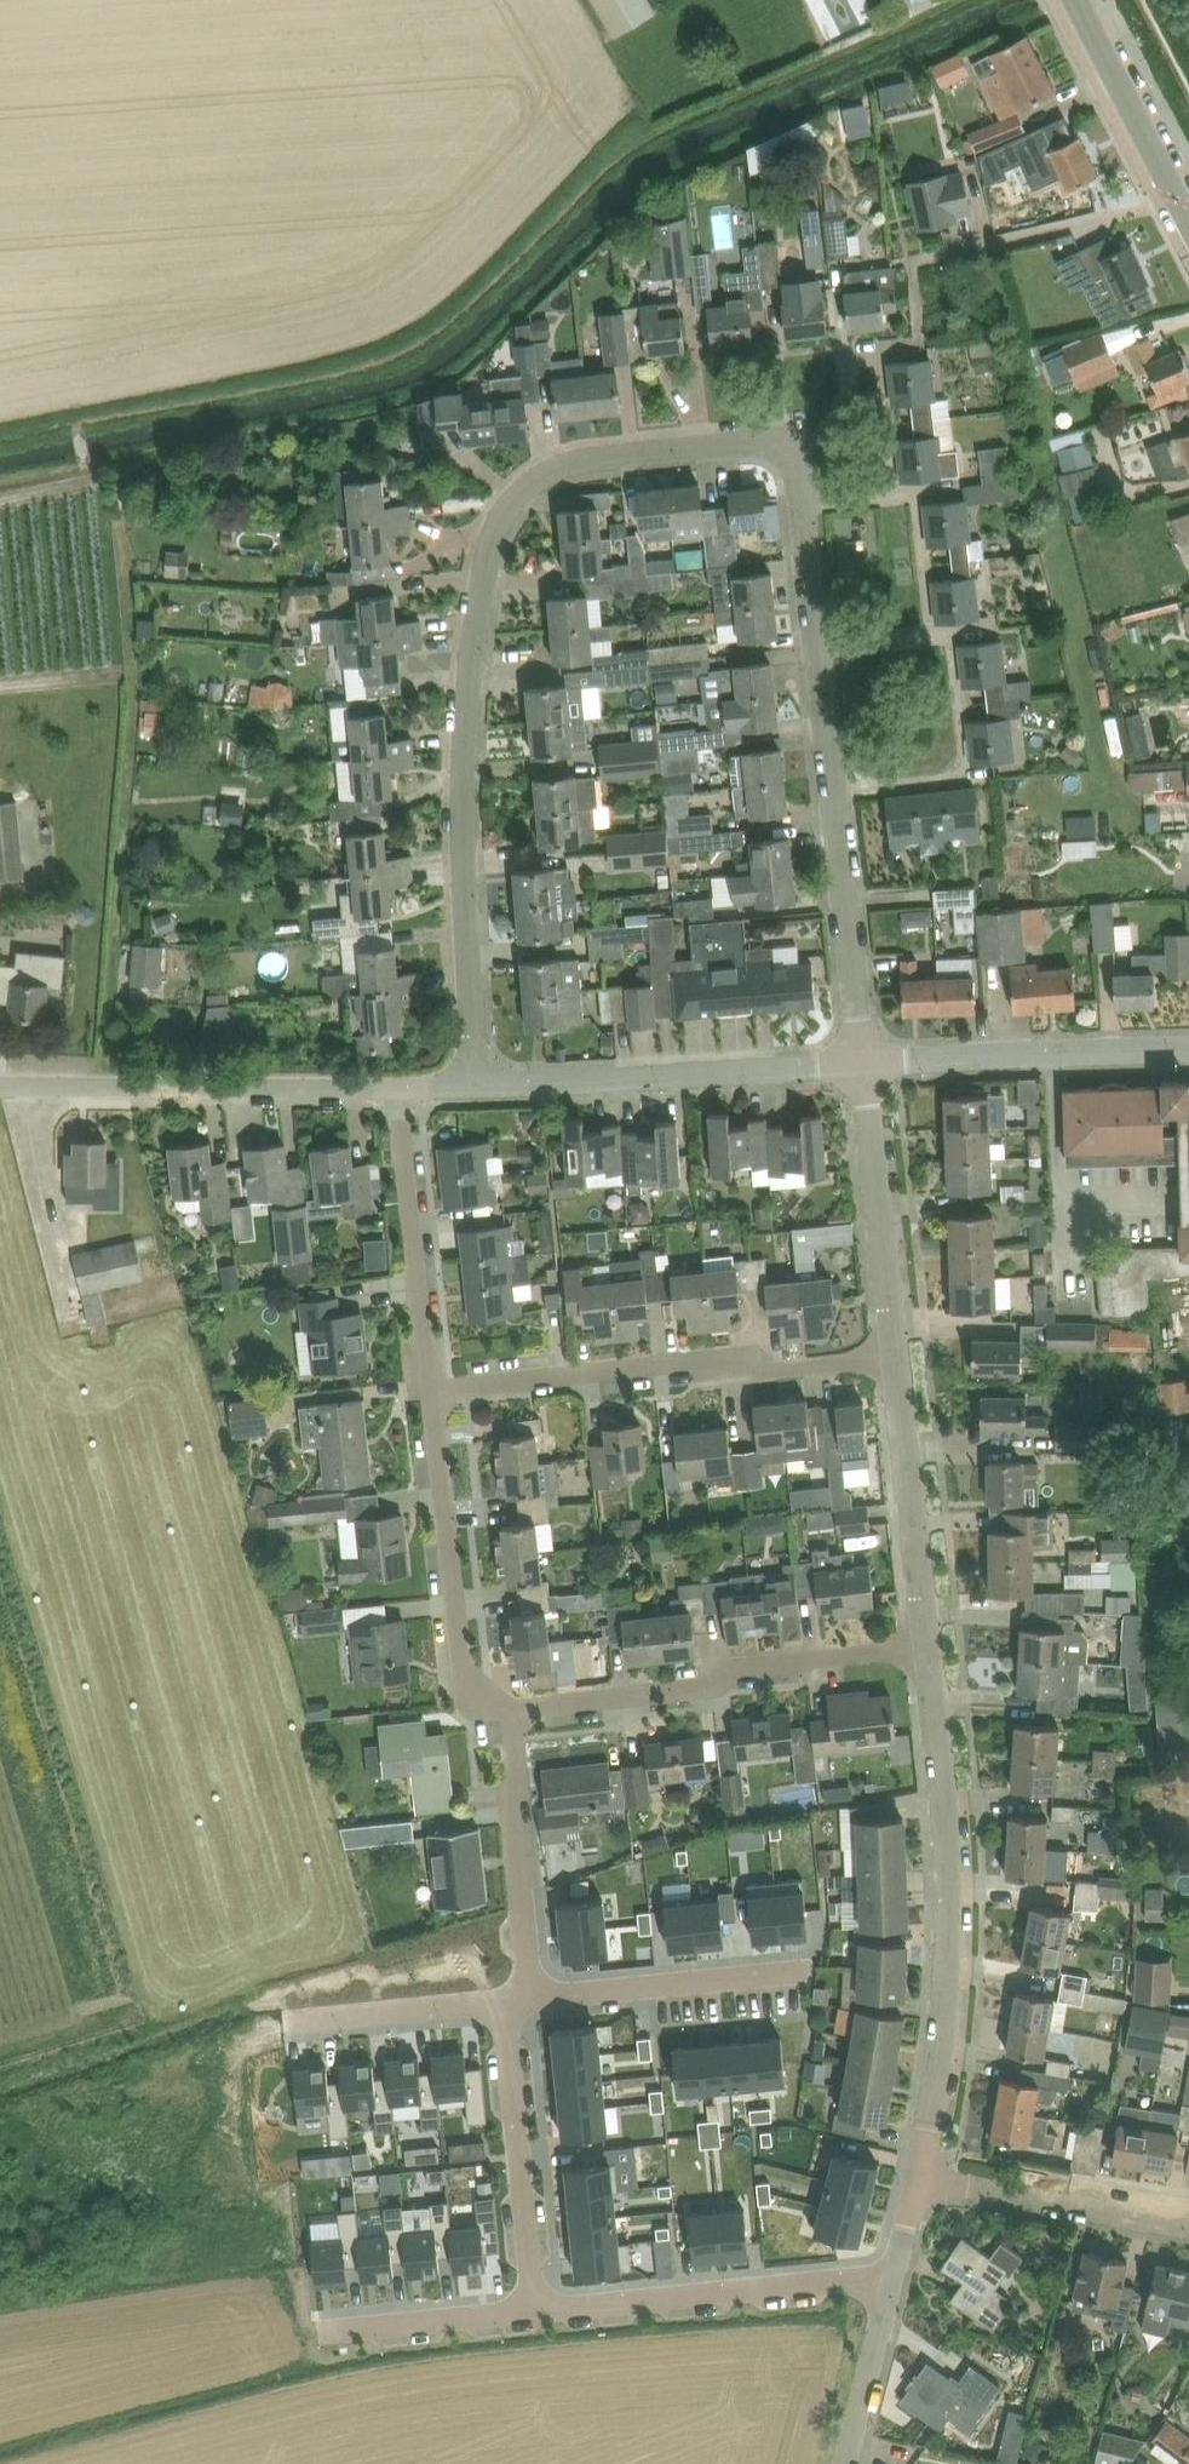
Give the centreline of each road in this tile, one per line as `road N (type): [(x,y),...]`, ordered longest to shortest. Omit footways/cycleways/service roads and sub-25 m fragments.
road 1 (residential): [(864,1060),(798,452),(771,438),(594,454),(519,492),(499,536),(483,600),(467,842),(482,1085)]
road 2 (track): [(958,0),(629,163),(420,350),(347,379),(0,447)]
road 3 (residential): [(920,2175),(942,2062),(951,1938),(950,1808),(931,1642)]
road 4 (residential): [(436,1387),(705,1359),(764,1371),(899,1357)]
road 5 (residential): [(505,1710),(701,1687),(731,1667),(931,1642)]
road 6 (unclassified): [(0,1087),(396,1090)]
road 7 (residential): [(482,1085),(864,1060)]
road 8 (residential): [(541,2310),(895,2276)]
road 9 (residential): [(436,1387),(465,1675),(505,1710)]
road 10 (residential): [(864,1060),(1188,1047)]
road 11 (residential): [(396,1090),(436,1387)]
road 12 (residential): [(899,1357),(864,1060)]
road 13 (residential): [(541,2310),(511,2015)]
road 14 (residential): [(931,1642),(899,1357)]
road 15 (residential): [(534,1995),(505,1710)]
road 16 (residential): [(920,2175),(1188,2226)]
road 17 (residential): [(534,1995),(789,1972)]
road 18 (tertiary): [(1188,217),(1075,0)]
road 19 (residential): [(295,2038),(511,2015)]
road 20 (residential): [(339,2331),(541,2310)]
road 21 (residential): [(847,2463),(895,2276)]

